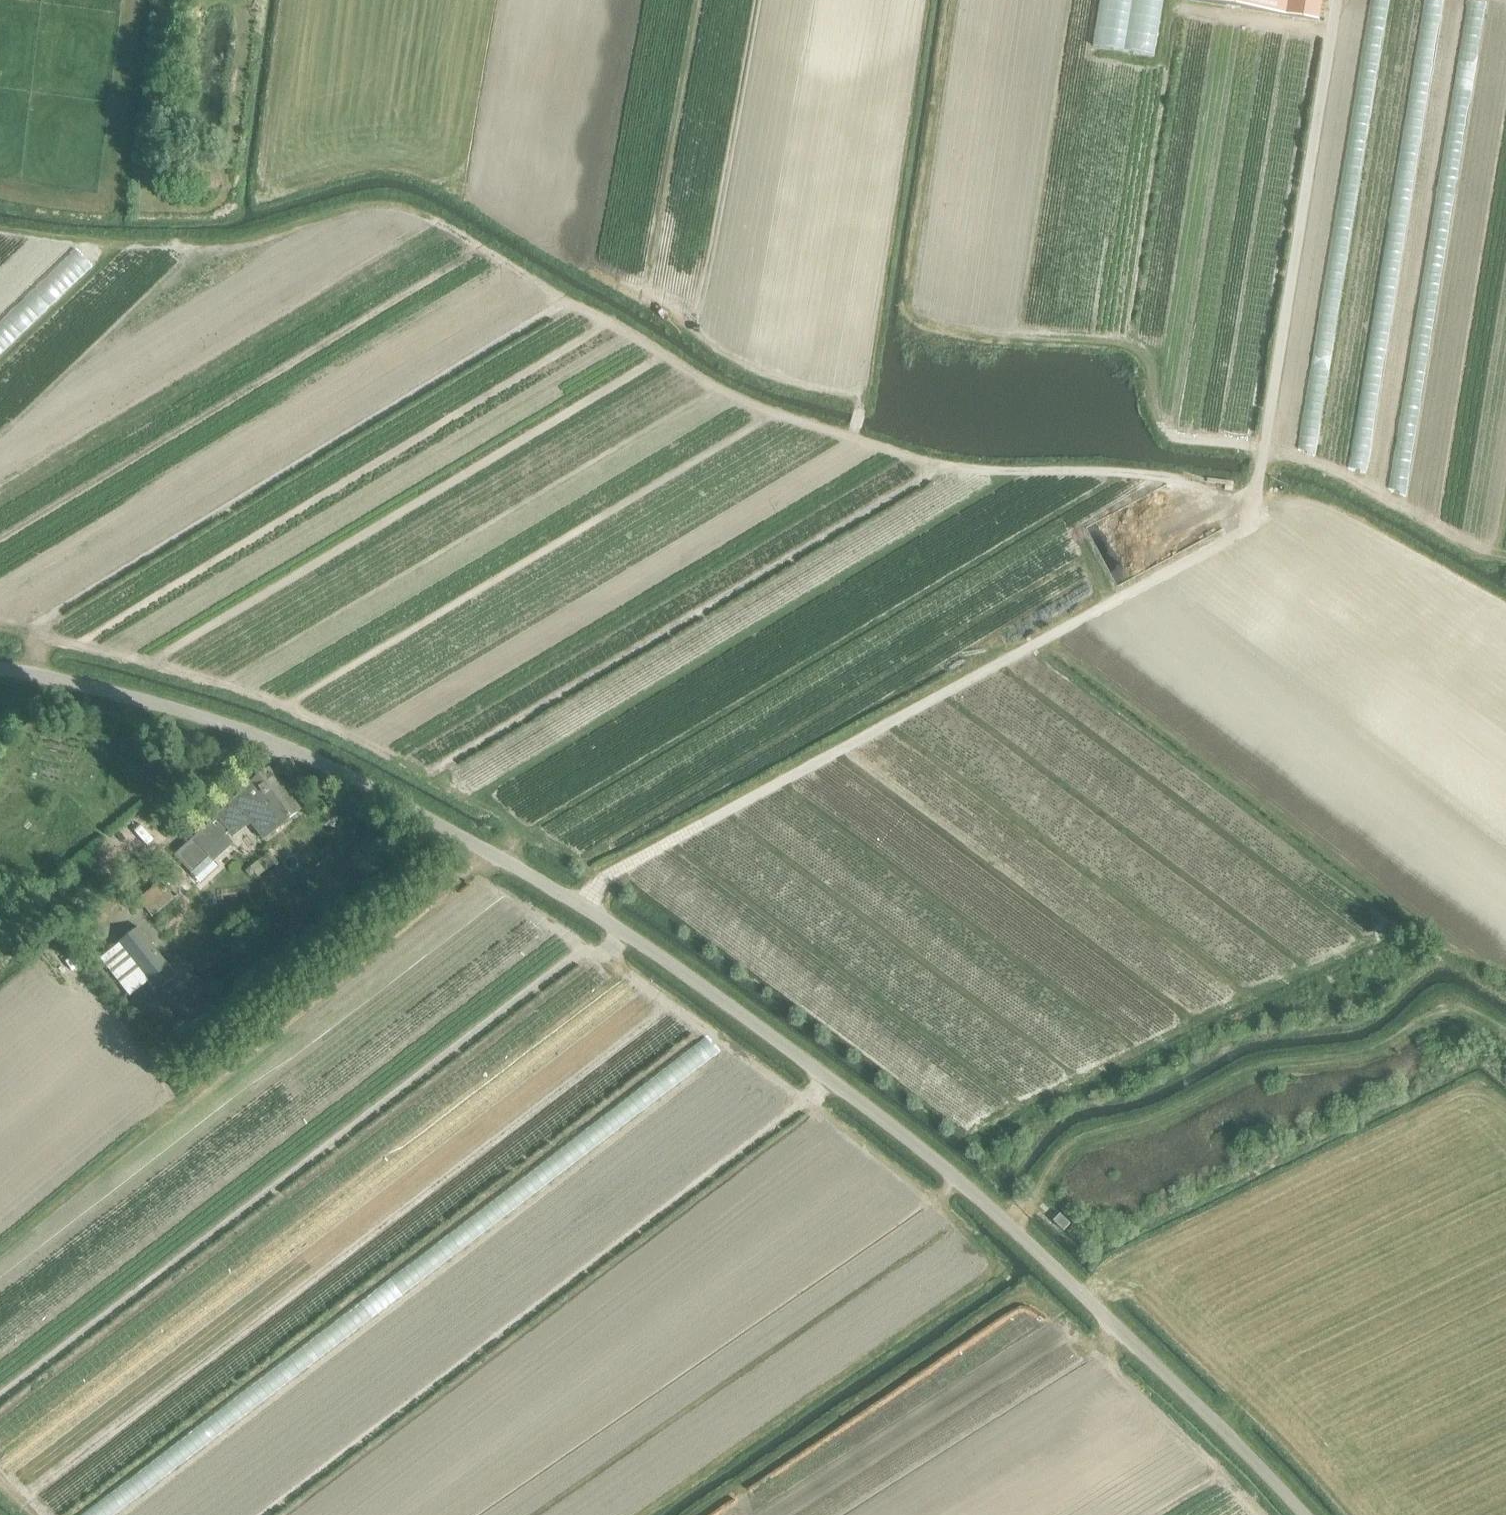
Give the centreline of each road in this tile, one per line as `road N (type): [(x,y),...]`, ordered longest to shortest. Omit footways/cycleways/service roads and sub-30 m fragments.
road 1 (unclassified): [(1302,1514),(952,1176),(621,931),(309,756),(228,724),(0,673)]
road 2 (track): [(1336,0),(1251,524),(602,880),(581,906)]
road 3 (track): [(1254,501),(1146,477),(945,468),(853,438),(861,410)]

